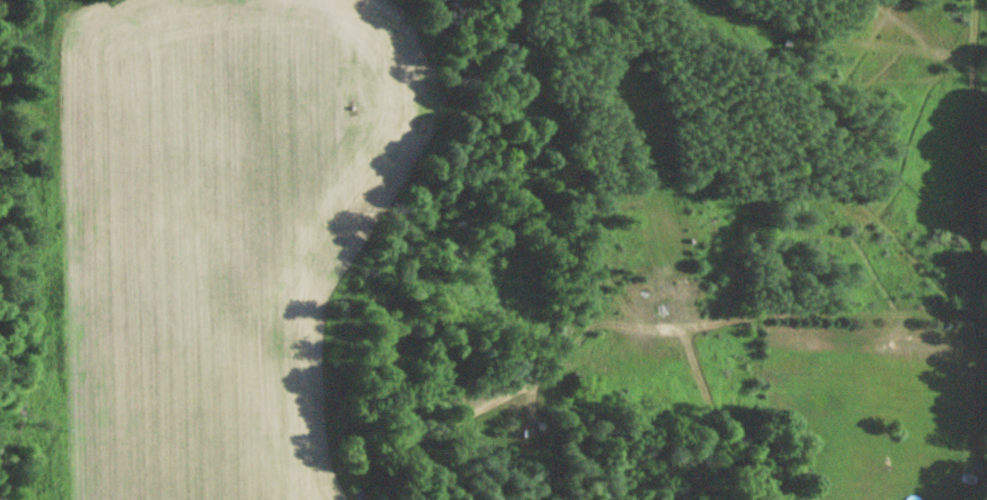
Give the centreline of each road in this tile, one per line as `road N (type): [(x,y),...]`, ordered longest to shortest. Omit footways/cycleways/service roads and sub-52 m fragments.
road 1 (residential): [(524,421),(440,477),(396,485),(388,499)]

